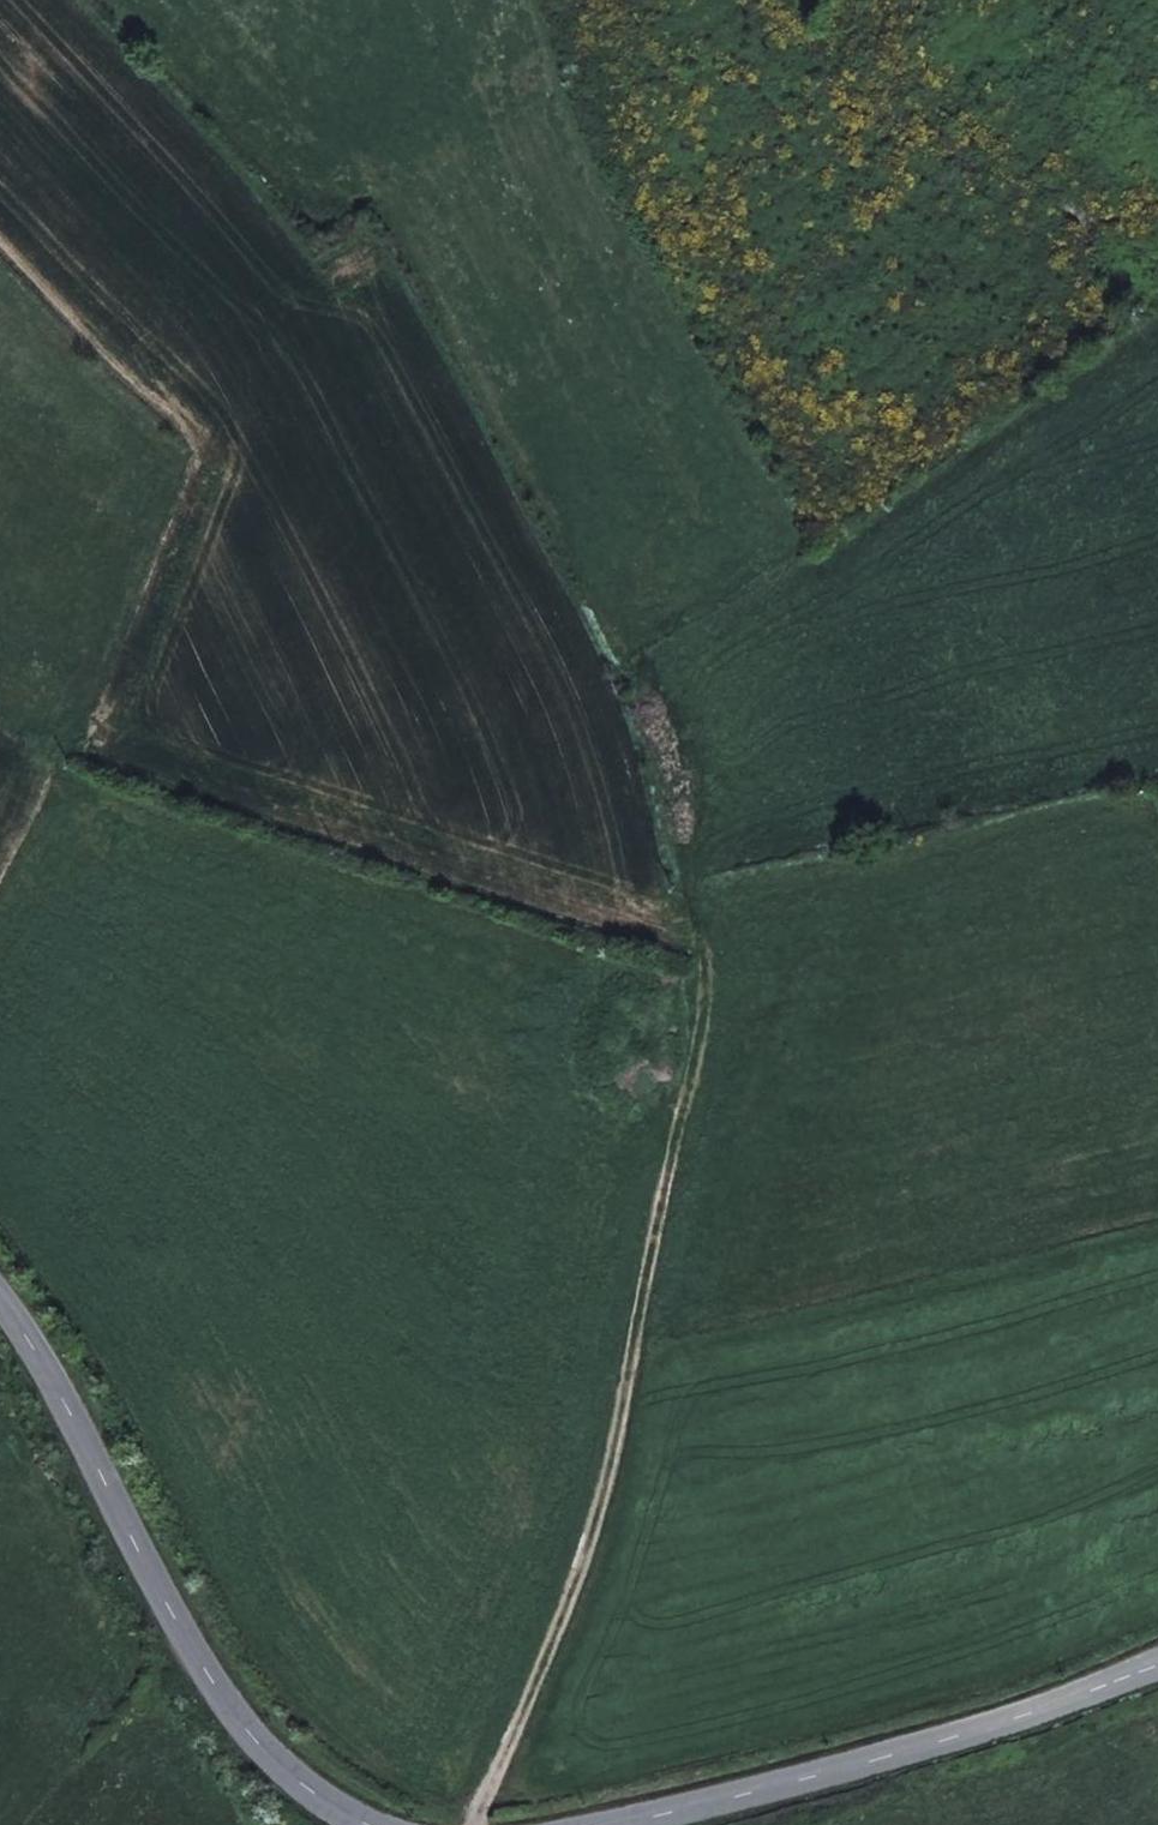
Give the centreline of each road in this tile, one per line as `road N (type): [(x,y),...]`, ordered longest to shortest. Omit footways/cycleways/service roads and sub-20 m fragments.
road 1 (unclassified): [(0,1293),(16,1310),(186,1639),(284,1774),(377,1824)]
road 2 (unclassified): [(618,1824),(992,1731),(1157,1662)]

